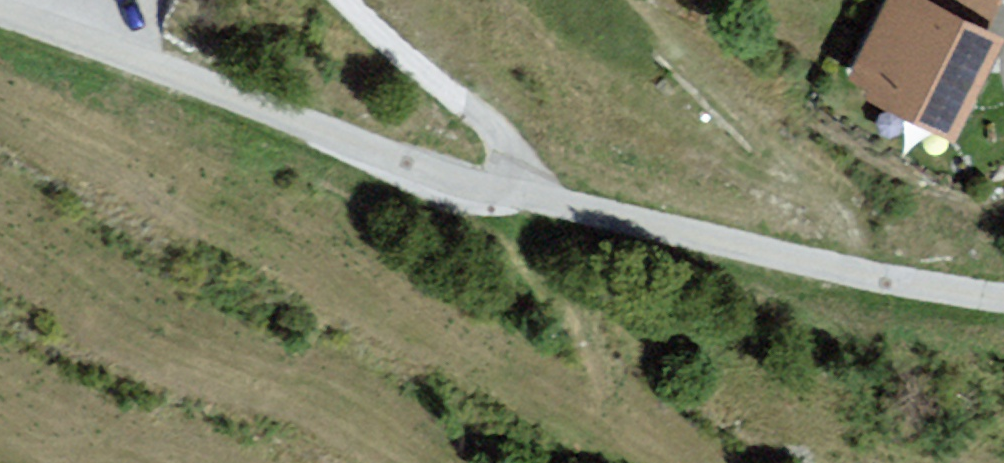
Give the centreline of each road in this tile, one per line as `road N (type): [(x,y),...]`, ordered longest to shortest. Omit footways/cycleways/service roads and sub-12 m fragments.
road 1 (unclassified): [(0,9),(359,145),(521,194)]
road 2 (unclassified): [(521,194),(892,280),(1003,297)]
road 3 (track): [(870,275),(849,209),(752,136),(627,5)]
road 4 (unclassified): [(521,194),(506,147),(343,0)]

